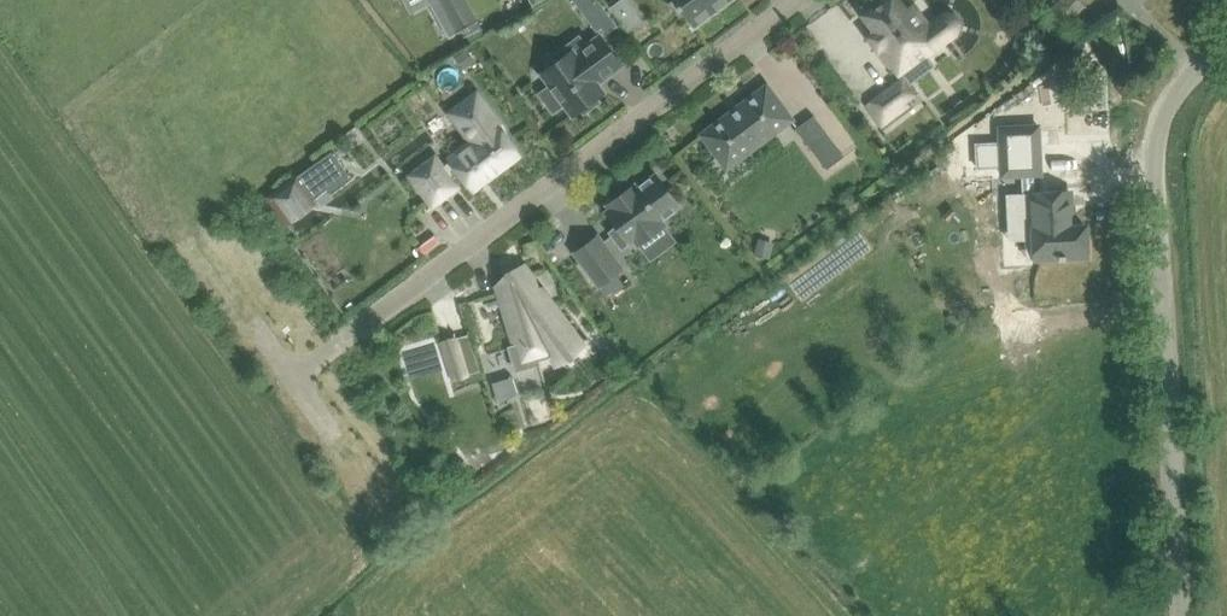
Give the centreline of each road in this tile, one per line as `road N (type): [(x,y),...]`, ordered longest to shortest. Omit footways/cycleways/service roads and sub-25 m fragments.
road 1 (residential): [(785,0),(294,380)]
road 2 (unclassified): [(1184,615),(1159,123),(1162,107),(1226,39)]

